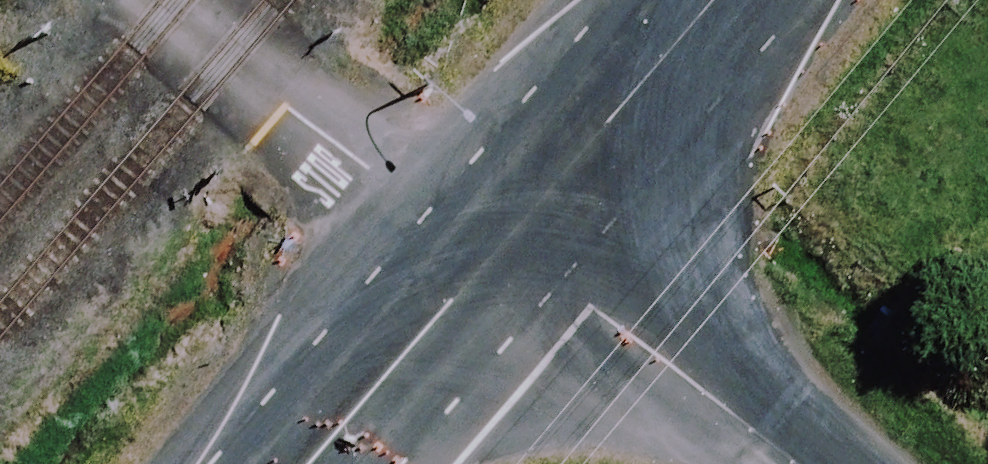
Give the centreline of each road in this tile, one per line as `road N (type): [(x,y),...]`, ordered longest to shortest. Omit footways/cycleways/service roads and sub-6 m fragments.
road 1 (unclassified): [(148,0),(383,182),(500,244)]
road 2 (unclassified): [(793,463),(500,244)]
road 3 (secondary): [(500,244),(712,0)]
road 4 (secondary): [(309,463),(500,244)]

